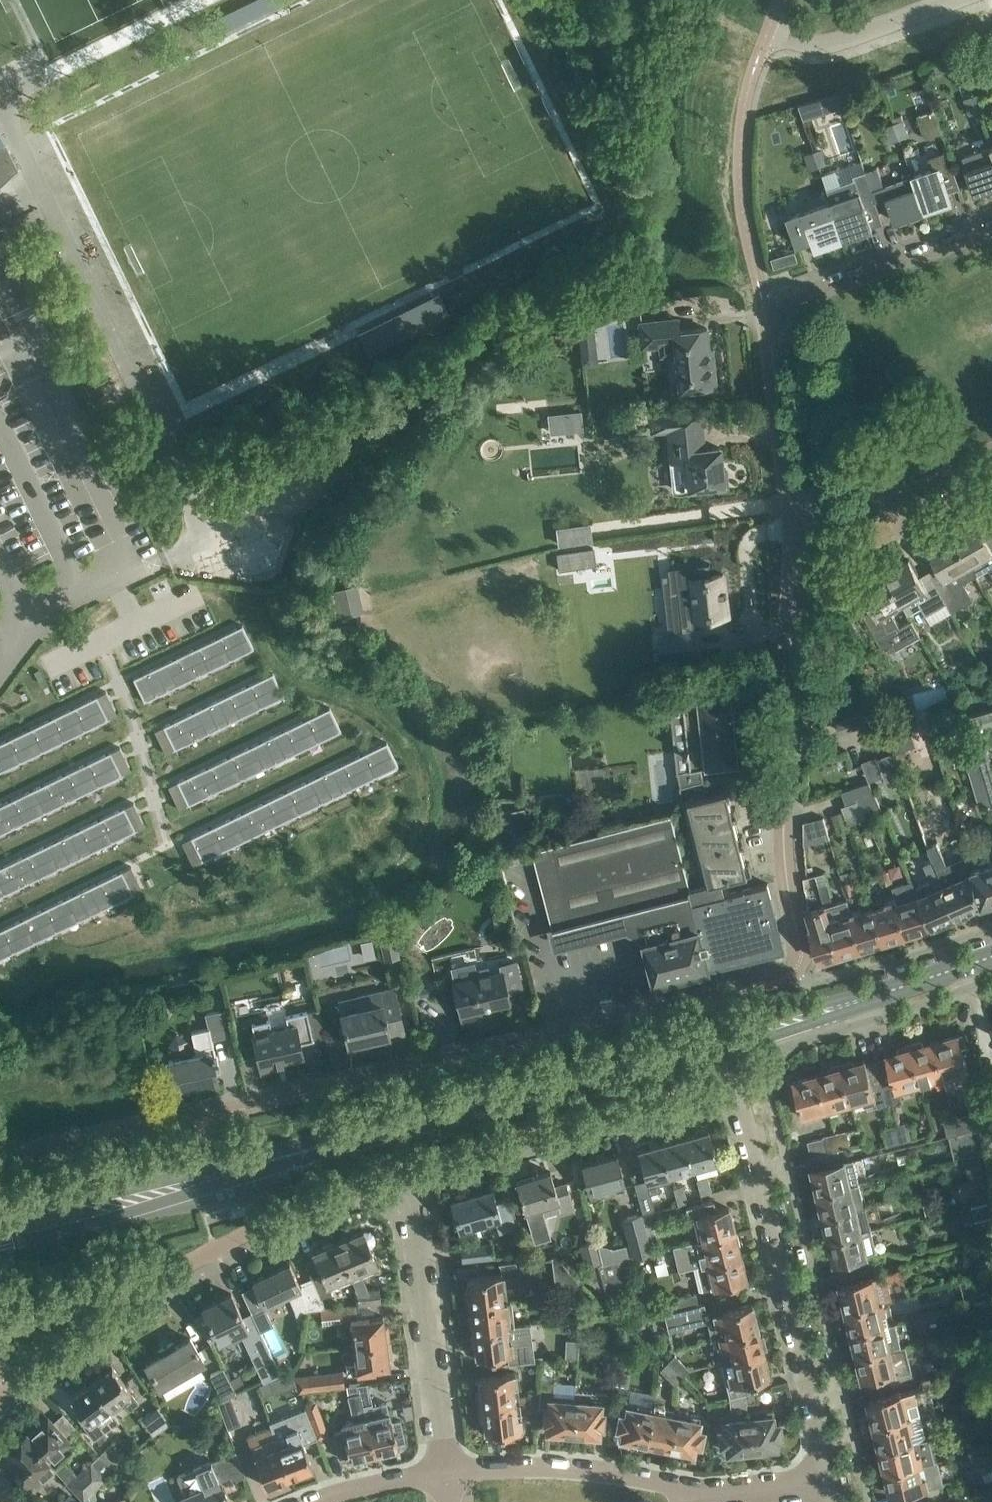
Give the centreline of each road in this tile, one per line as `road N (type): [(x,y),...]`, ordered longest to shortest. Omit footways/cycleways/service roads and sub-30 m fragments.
road 1 (residential): [(410,1169),(738,1075),(829,1478)]
road 2 (residential): [(794,972),(568,1034),(214,1115),(203,1183)]
road 3 (residential): [(0,1397),(74,1339),(215,1252),(302,1207),(410,1169)]
road 4 (residential): [(794,972),(802,957),(784,819),(795,528)]
road 5 (tertiary): [(203,1183),(559,1084)]
road 6 (tertiary): [(559,1084),(732,1048),(856,1010),(890,990)]
road 7 (tertiary): [(890,990),(728,1027),(559,1084)]
road 8 (residential): [(448,1474),(410,1169)]
road 9 (residential): [(713,1496),(550,1470),(448,1474)]
road 10 (residential): [(991,233),(766,310)]
road 11 (residential): [(795,528),(766,310)]
road 12 (residential): [(795,528),(902,500),(991,456)]
road 13 (tertiary): [(0,1243),(187,1188)]
road 14 (residential): [(768,32),(804,42),(845,39),(949,0)]
road 15 (tertiary): [(187,1188),(0,1218)]
road 16 (unclassified): [(0,673),(25,611),(132,561)]
road 17 (residential): [(448,1474),(321,1501)]

